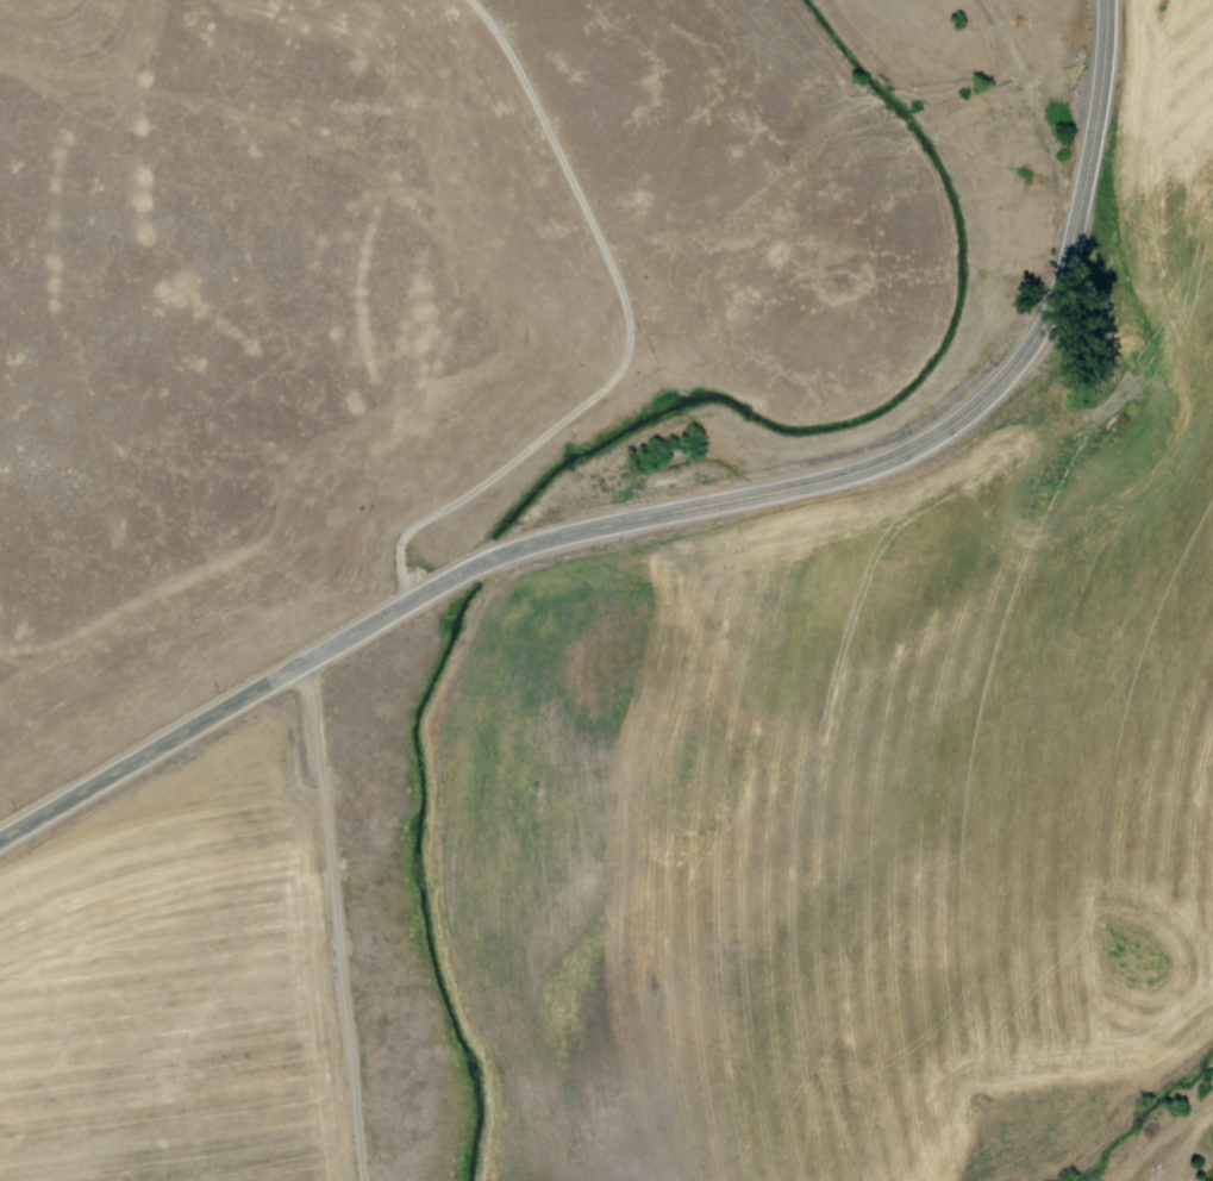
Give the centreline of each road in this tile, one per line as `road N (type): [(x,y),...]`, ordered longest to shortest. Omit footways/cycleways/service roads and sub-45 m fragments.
road 1 (tertiary): [(0,836),(475,563),(606,524),(864,469),(948,425),(1013,364),(1050,307),(1096,114),(1103,0)]

